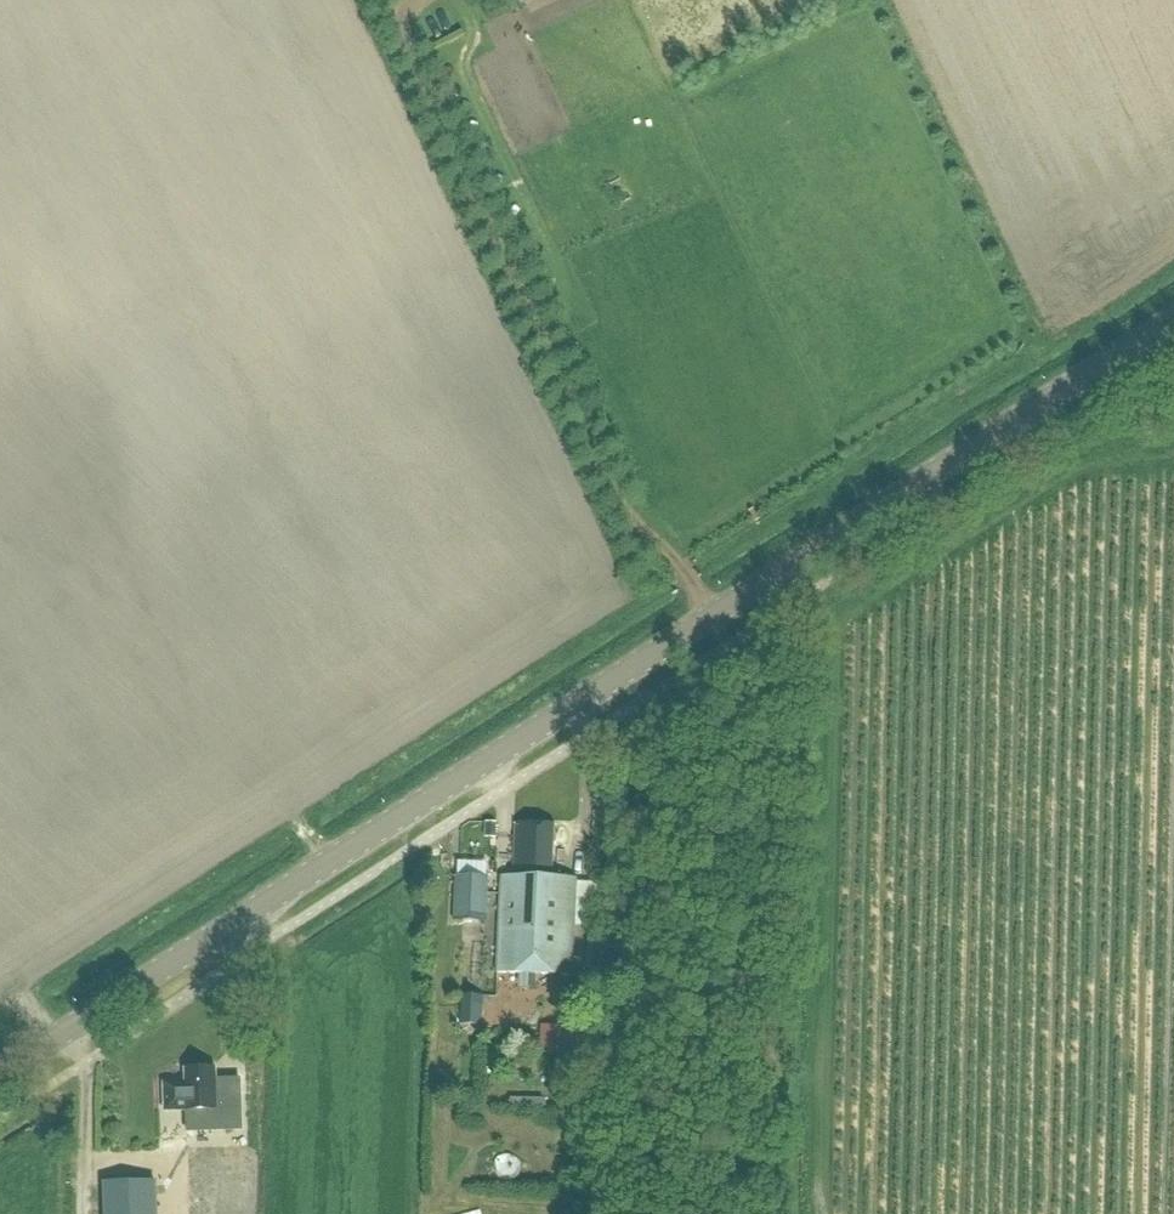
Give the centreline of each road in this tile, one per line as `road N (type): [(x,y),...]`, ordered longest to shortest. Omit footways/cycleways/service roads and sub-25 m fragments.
road 1 (tertiary): [(0,1072),(1173,320)]
road 2 (track): [(714,614),(632,526),(402,29)]
road 3 (track): [(839,575),(827,1213)]

